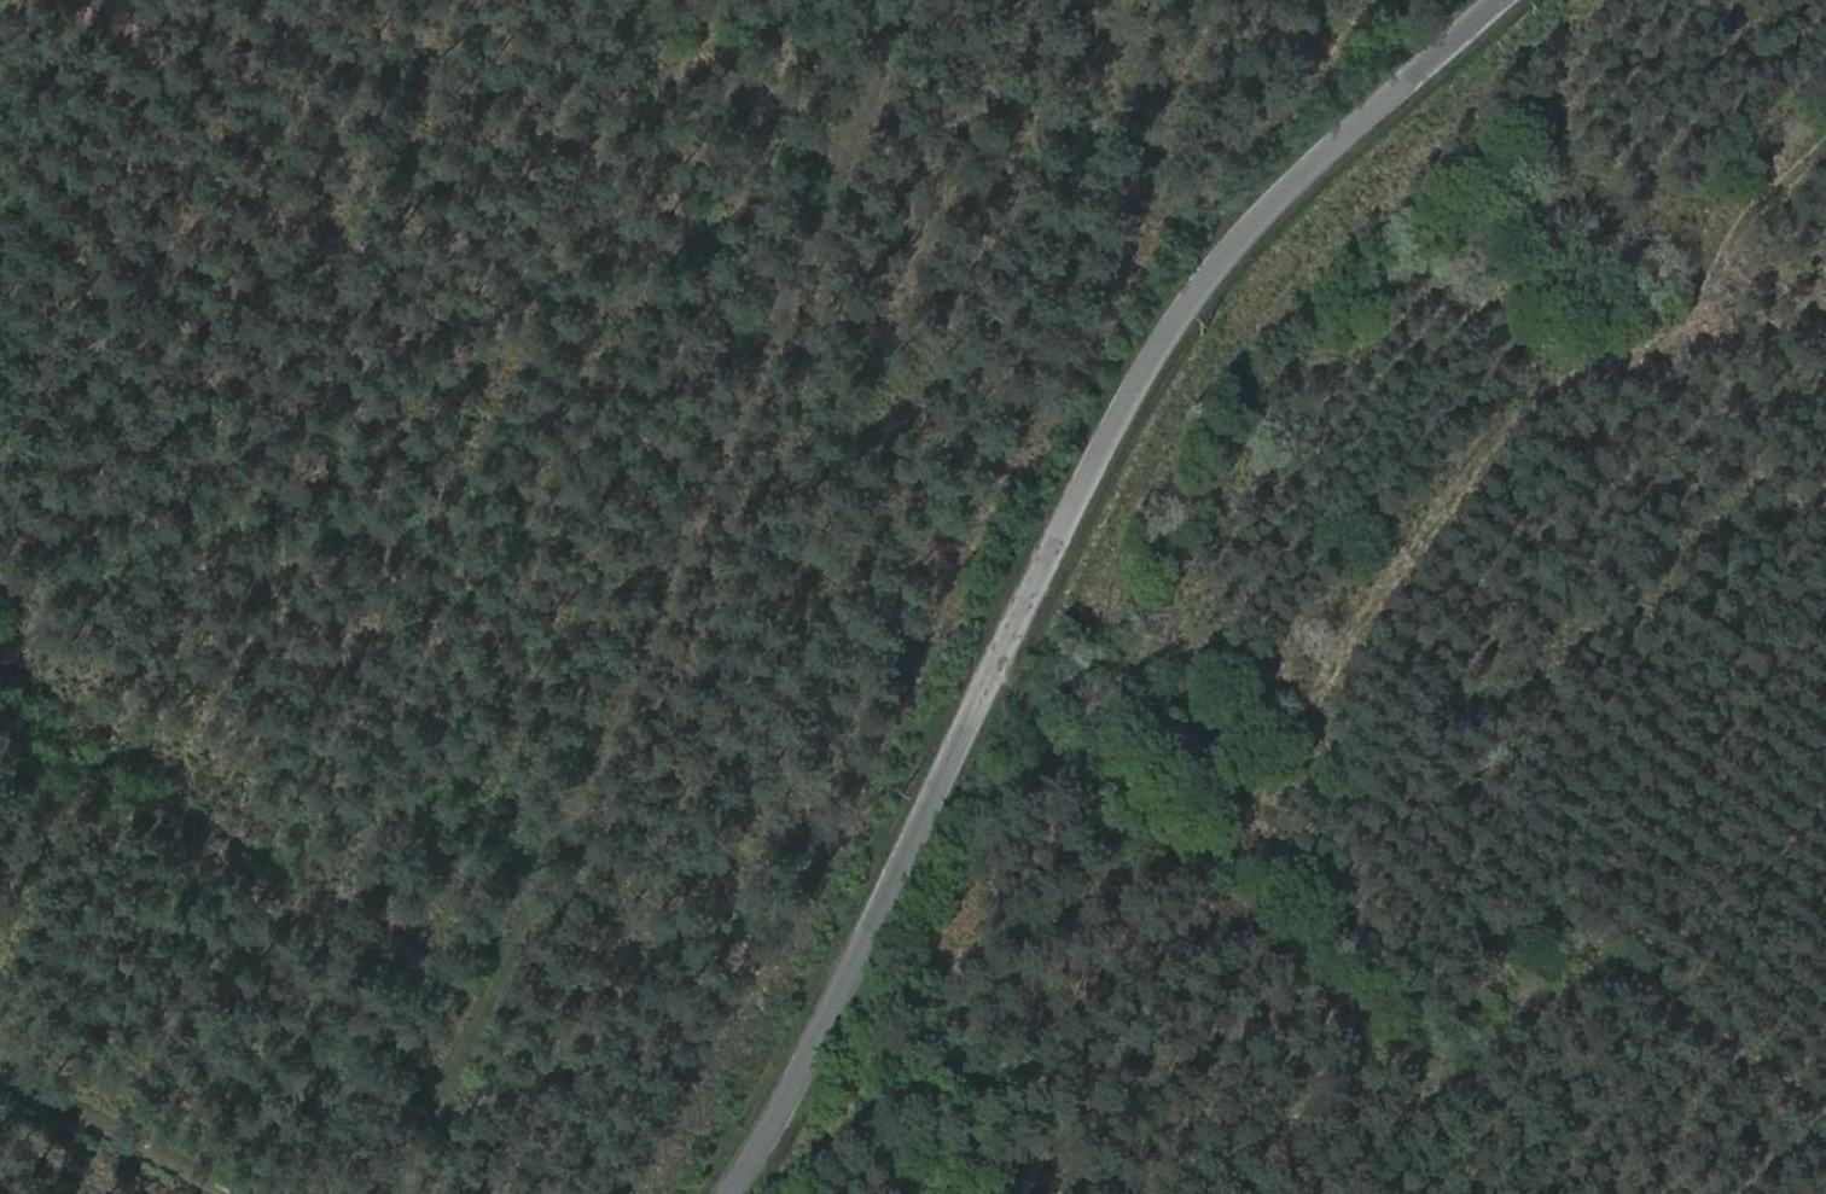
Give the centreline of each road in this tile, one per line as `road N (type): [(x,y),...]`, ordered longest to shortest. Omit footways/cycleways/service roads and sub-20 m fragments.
road 1 (tertiary): [(729,1193),(850,975),(1142,372),(1250,228),(1498,0)]
road 2 (track): [(0,1076),(225,1193)]

